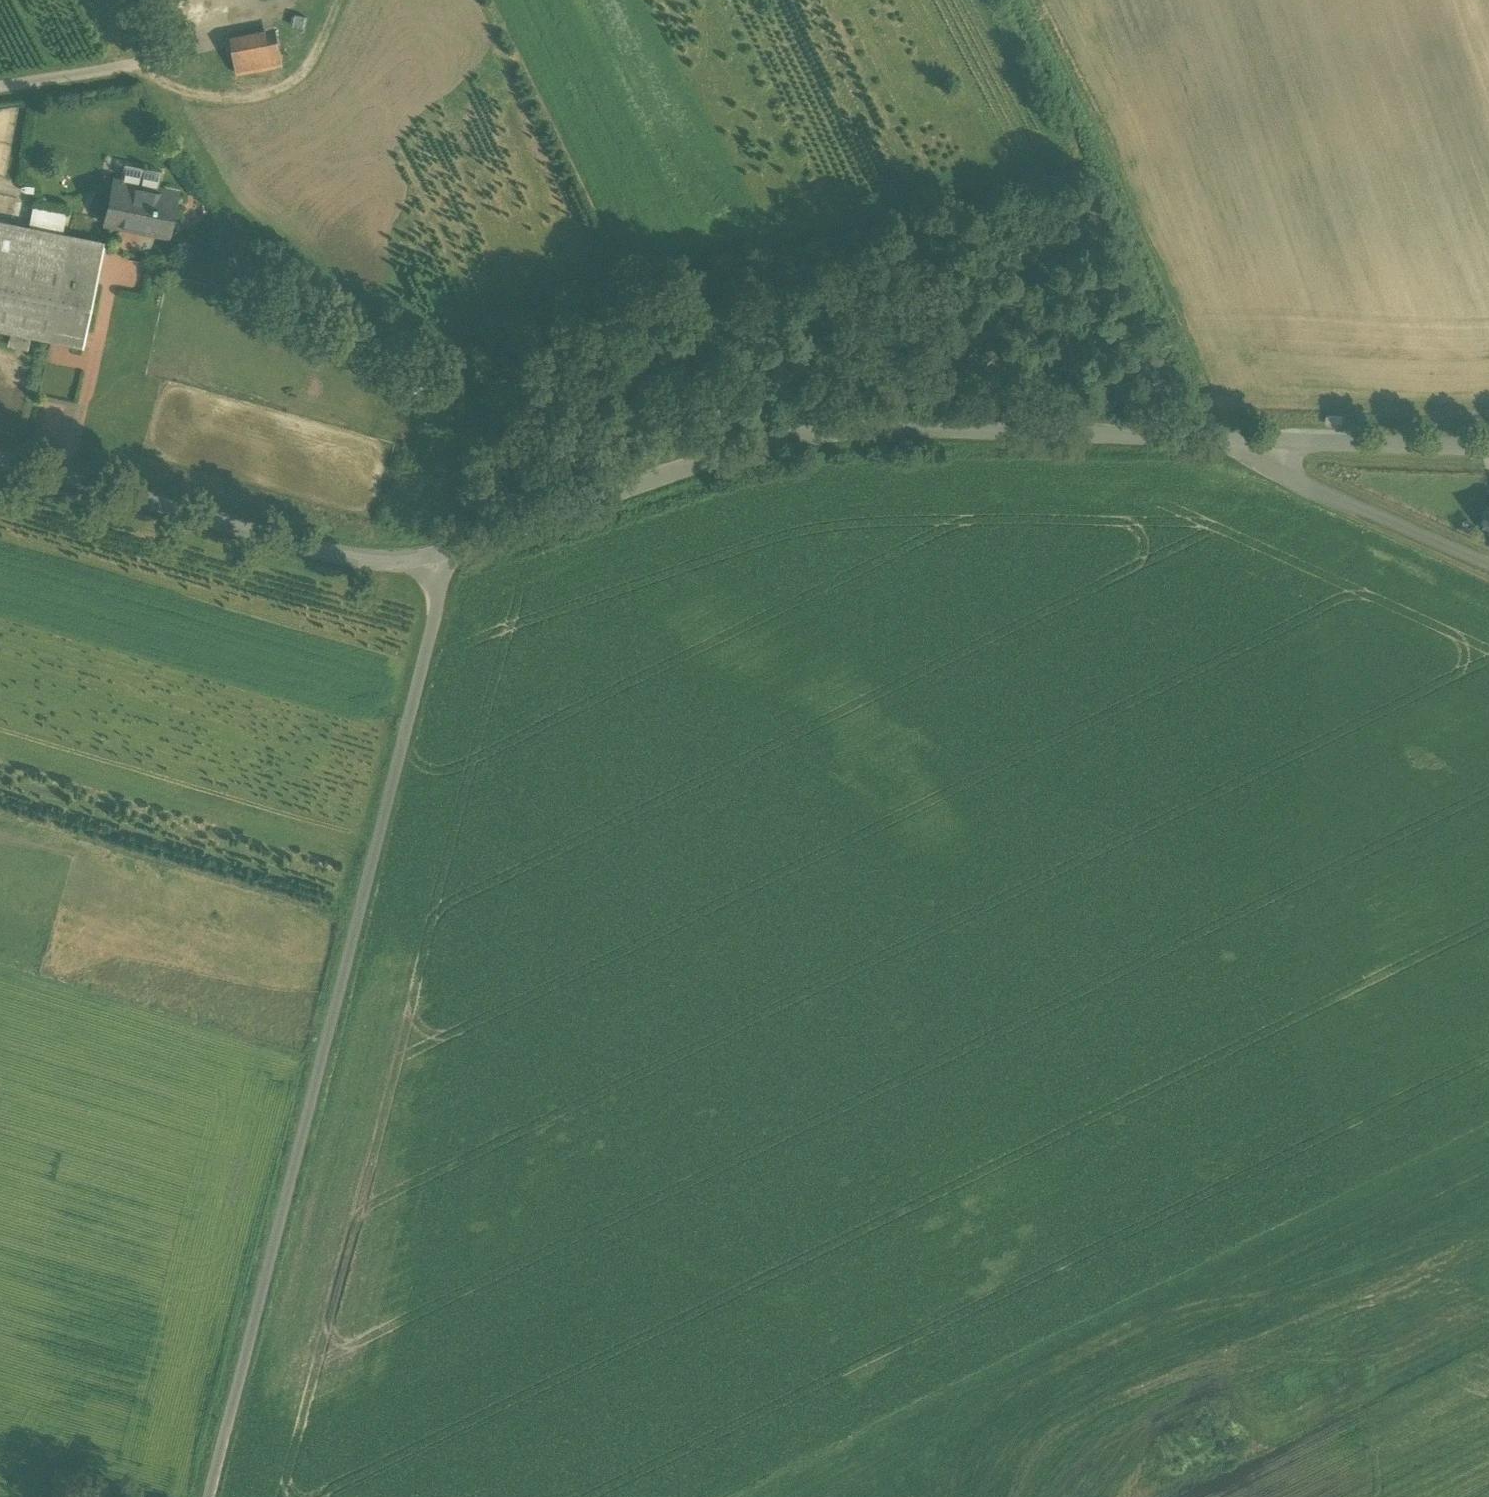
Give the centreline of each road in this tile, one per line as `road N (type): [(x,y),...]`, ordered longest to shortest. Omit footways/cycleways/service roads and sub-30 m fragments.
road 1 (unclassified): [(428,560),(437,609),(207,1496)]
road 2 (unclassified): [(1246,441),(881,430),(796,438),(725,454),(428,560)]
road 3 (track): [(652,481),(635,458),(473,367),(241,255),(156,88)]
road 4 (unclassified): [(428,560),(306,550),(0,460)]
road 5 (unclassified): [(1246,441),(1293,479),(1488,566)]
road 6 (track): [(128,68),(156,88),(197,97),(244,99),(291,87),(342,0)]
road 7 (unclassified): [(1488,445),(1246,441)]

